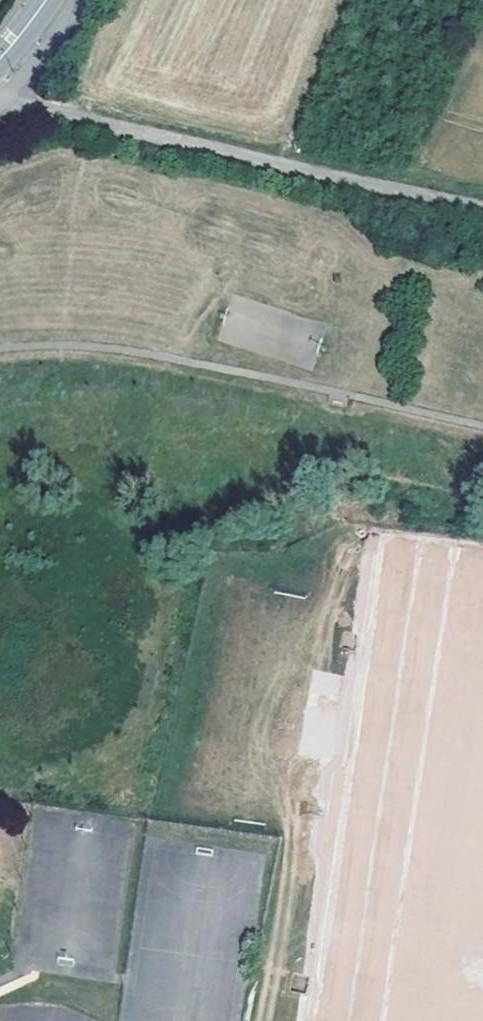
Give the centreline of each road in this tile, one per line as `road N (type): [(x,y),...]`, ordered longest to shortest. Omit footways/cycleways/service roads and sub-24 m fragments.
road 1 (track): [(482,210),(25,106),(0,88)]

